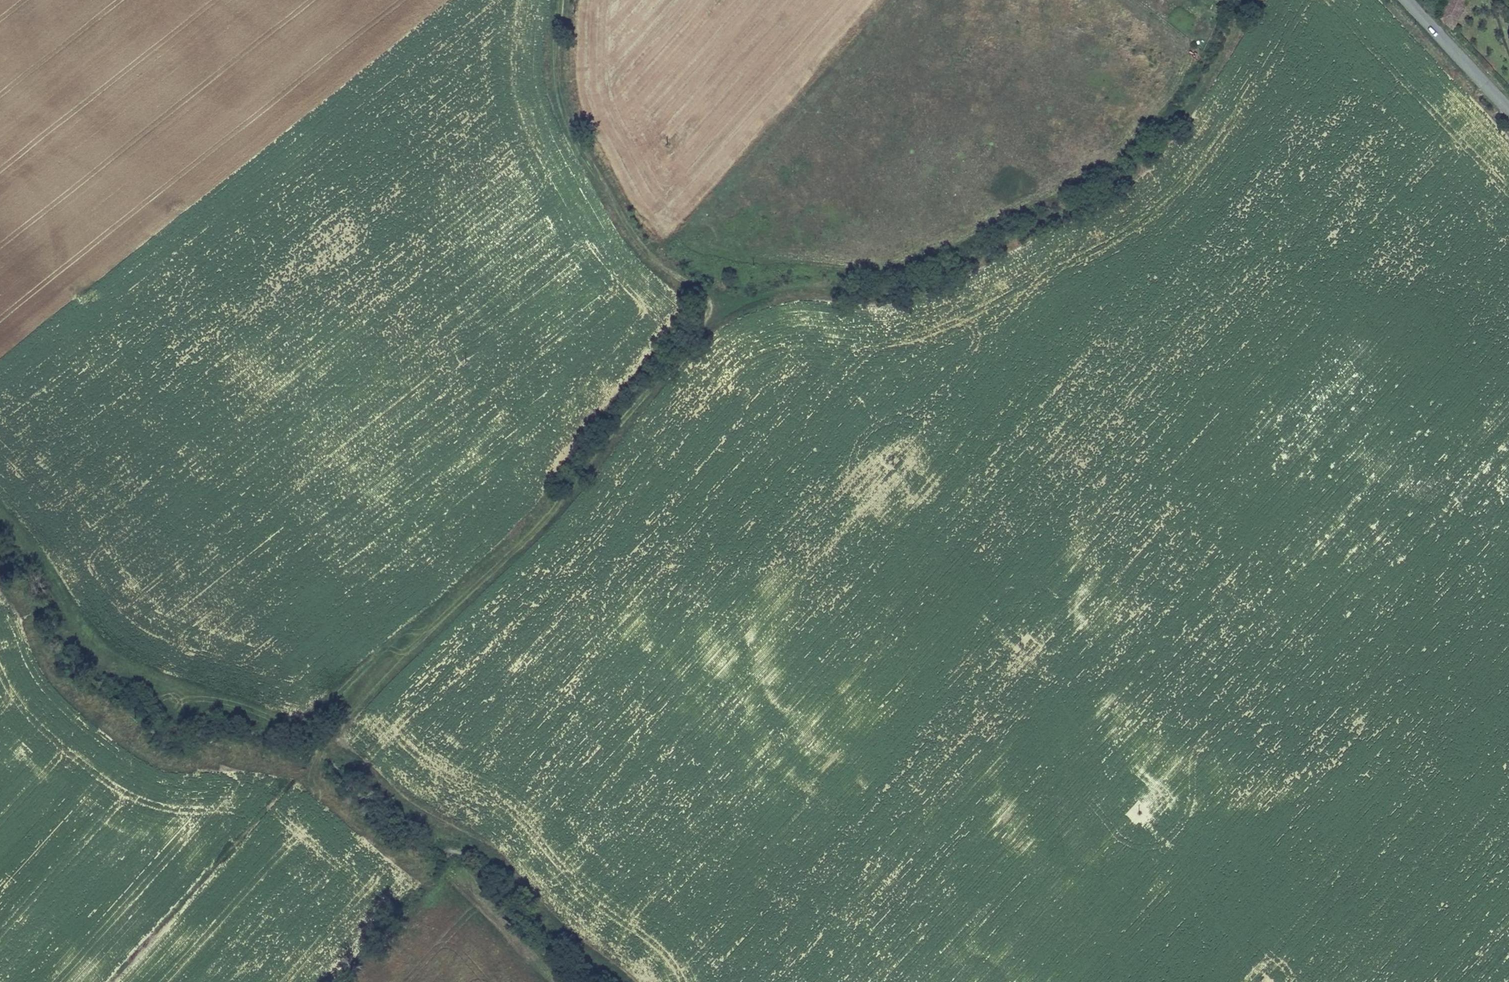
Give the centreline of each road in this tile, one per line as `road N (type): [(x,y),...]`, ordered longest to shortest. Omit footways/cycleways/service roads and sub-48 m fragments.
road 1 (track): [(562,0),(557,75),(568,116),(619,217),(647,253),(679,275),(719,287)]
road 2 (tertiary): [(1407,0),(1508,110)]

